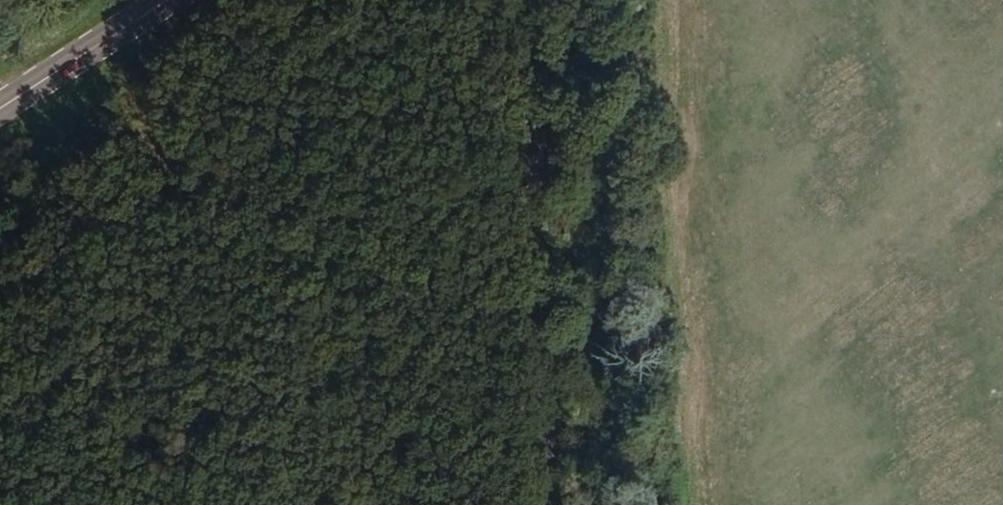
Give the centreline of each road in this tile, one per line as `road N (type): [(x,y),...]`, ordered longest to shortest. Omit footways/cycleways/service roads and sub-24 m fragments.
road 1 (tertiary): [(548,504),(523,0)]
road 2 (primary): [(0,108),(166,0)]

